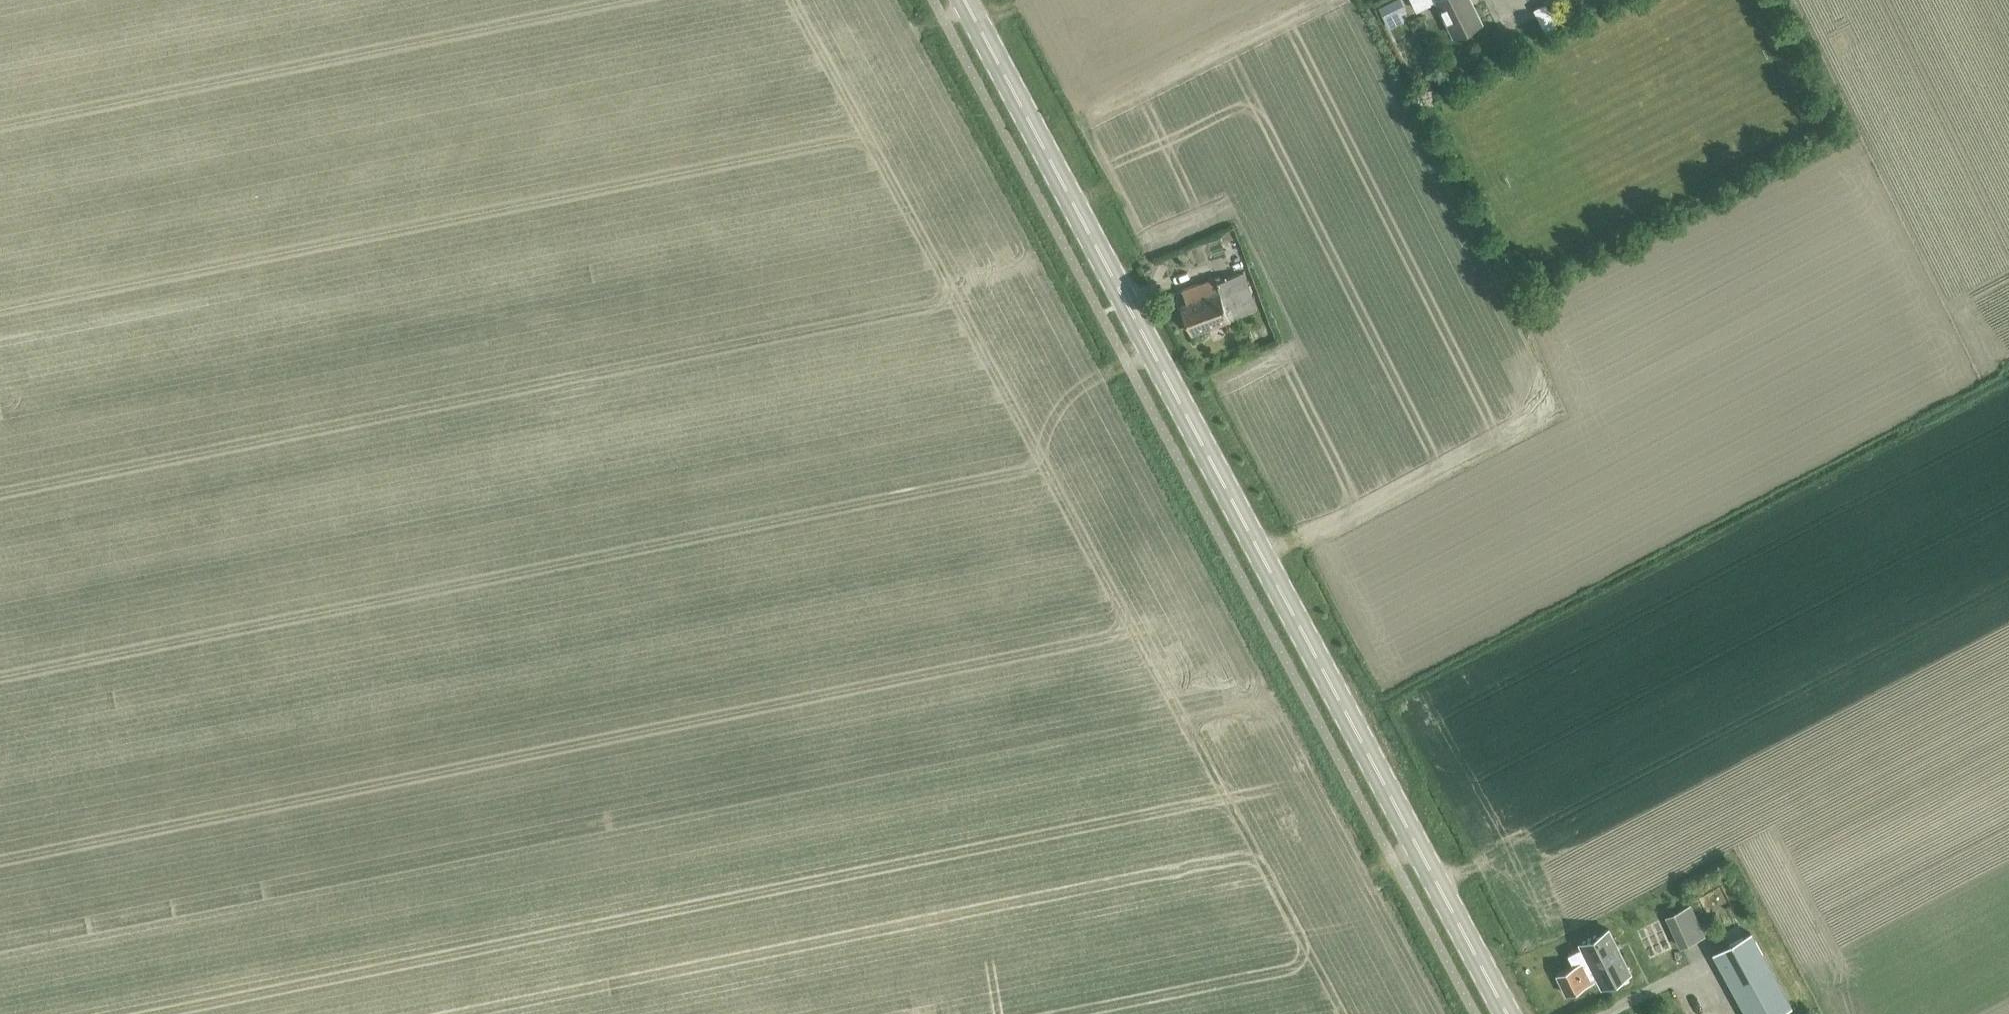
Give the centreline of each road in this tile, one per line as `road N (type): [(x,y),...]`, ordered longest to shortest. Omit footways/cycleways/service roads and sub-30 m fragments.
road 1 (secondary): [(1506,1013),(964,0)]

